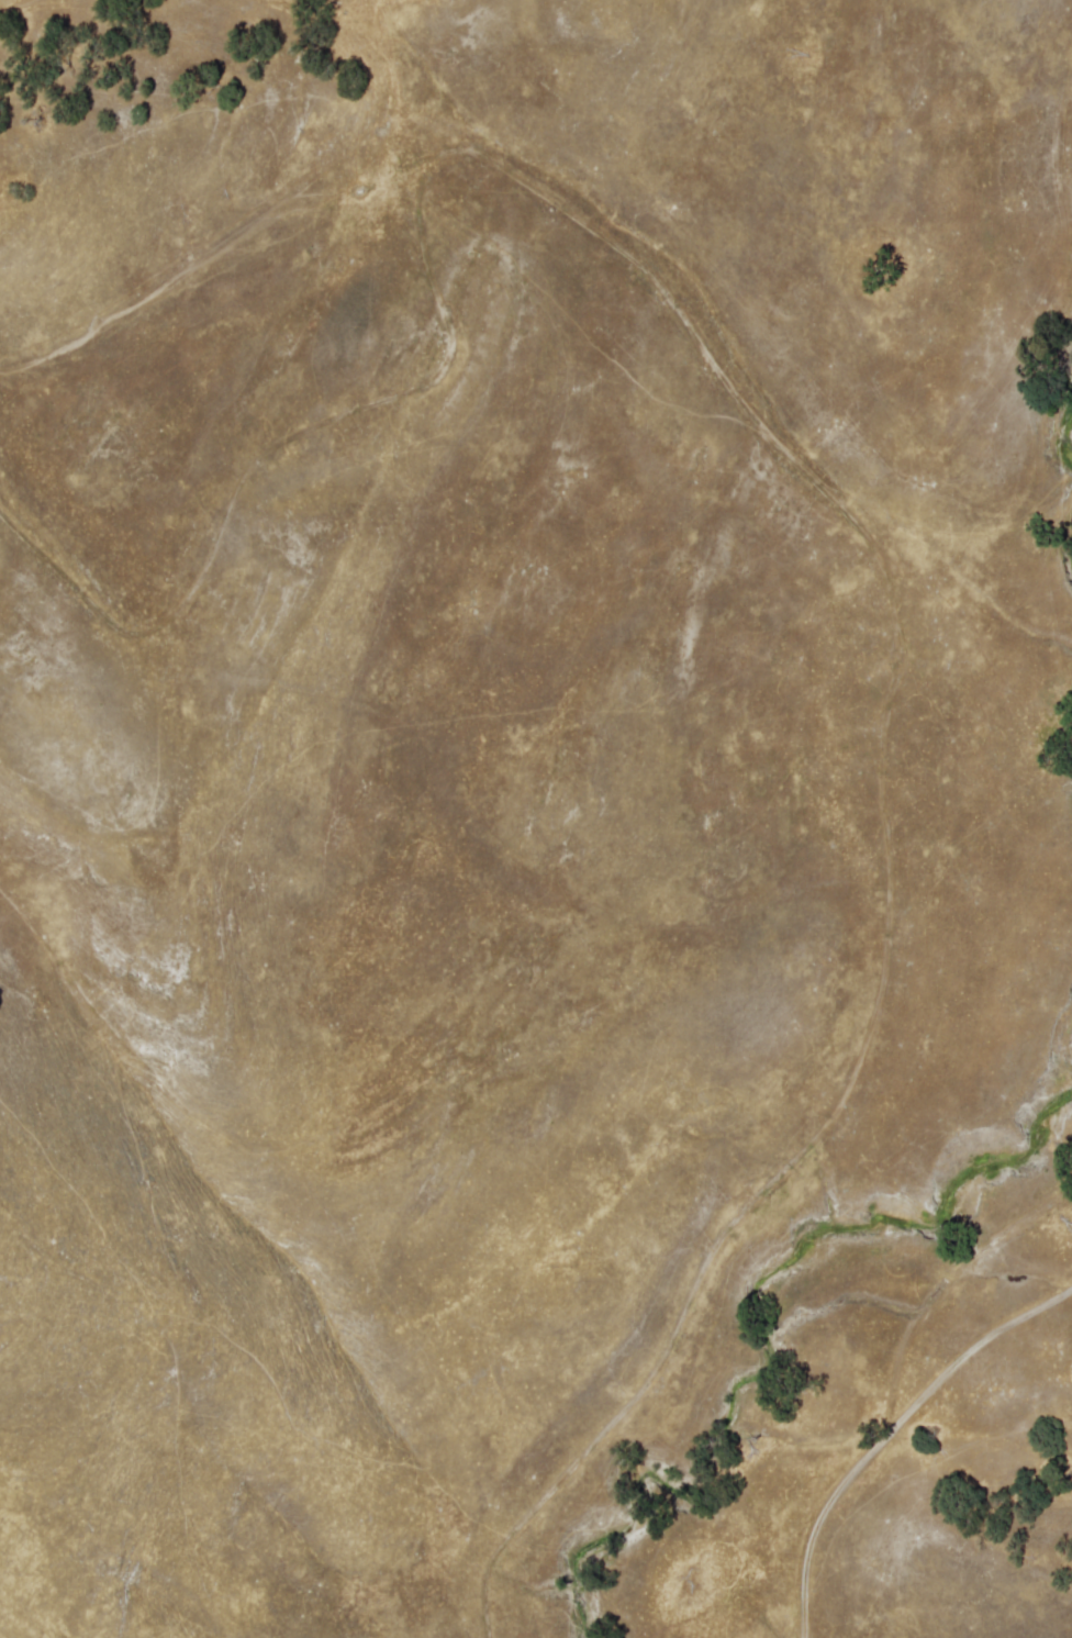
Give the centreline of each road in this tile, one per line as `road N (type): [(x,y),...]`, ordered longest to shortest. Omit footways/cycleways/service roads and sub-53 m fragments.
road 1 (residential): [(1071,1191),(940,1284),(907,1328),(878,1442),(830,1502),(806,1553),(801,1637)]

